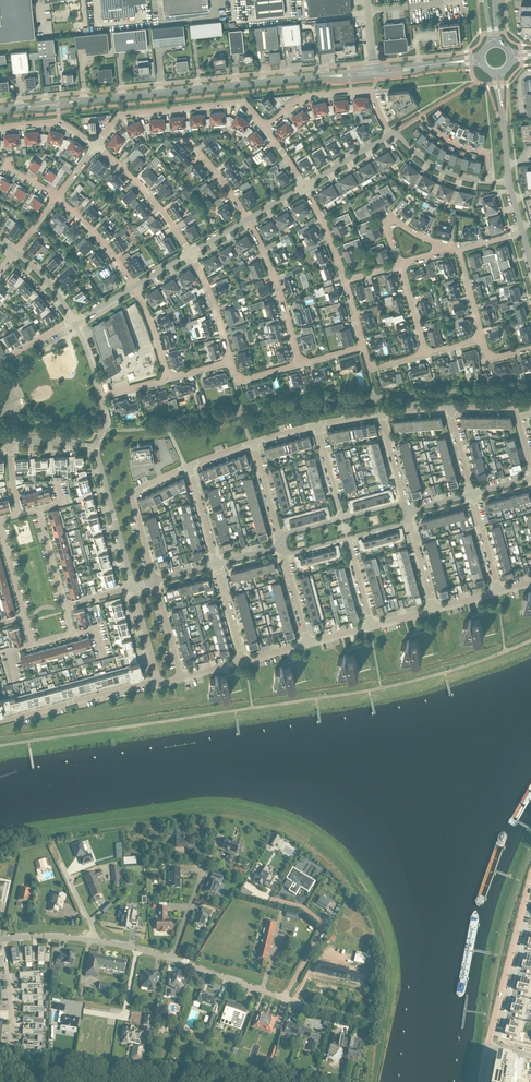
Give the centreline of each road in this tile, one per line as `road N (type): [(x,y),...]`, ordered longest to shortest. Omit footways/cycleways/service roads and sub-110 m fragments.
road 1 (residential): [(133,587),(93,447),(10,441)]
road 2 (unclassified): [(112,98),(318,77)]
road 3 (residential): [(95,145),(122,114),(242,102),(264,126)]
road 4 (track): [(491,1049),(501,947),(530,860)]
road 5 (residential): [(530,878),(491,1049)]
road 6 (residential): [(390,134),(364,88),(307,95),(264,126)]
road 7 (residential): [(156,678),(0,721)]
road 8 (residential): [(300,363),(247,219)]
road 9 (residential): [(189,465),(132,494),(154,580)]
road 10 (residential): [(283,998),(324,927),(304,907),(271,898)]
road 11 (residential): [(95,145),(140,184),(191,251)]
road 12 (residential): [(530,466),(514,408),(449,406)]
road 13 (residential): [(135,286),(105,242),(56,197)]

